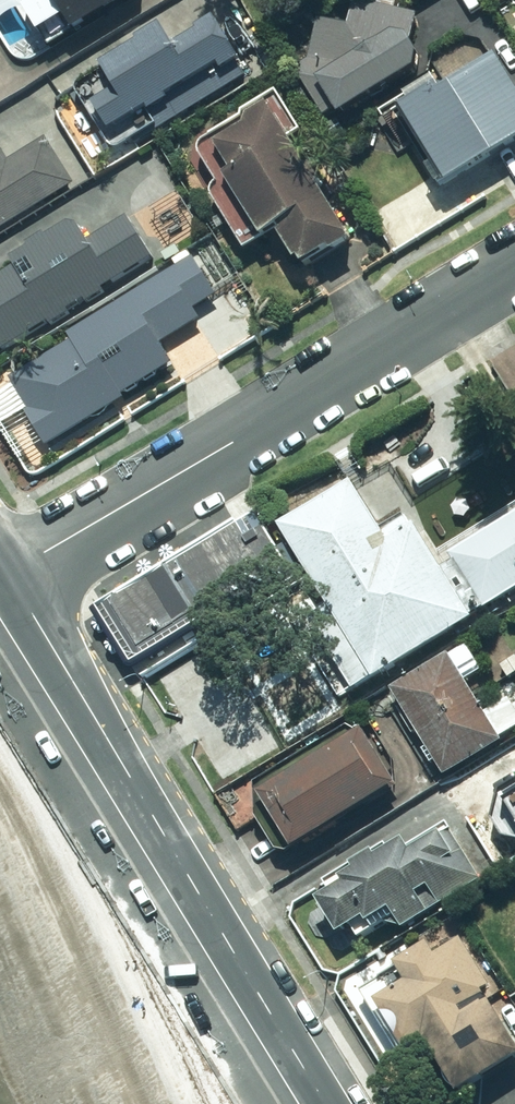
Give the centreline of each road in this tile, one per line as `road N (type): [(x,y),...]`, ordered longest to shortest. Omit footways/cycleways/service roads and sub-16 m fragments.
road 1 (tertiary): [(14,581),(329,1103)]
road 2 (residential): [(514,258),(14,581)]

